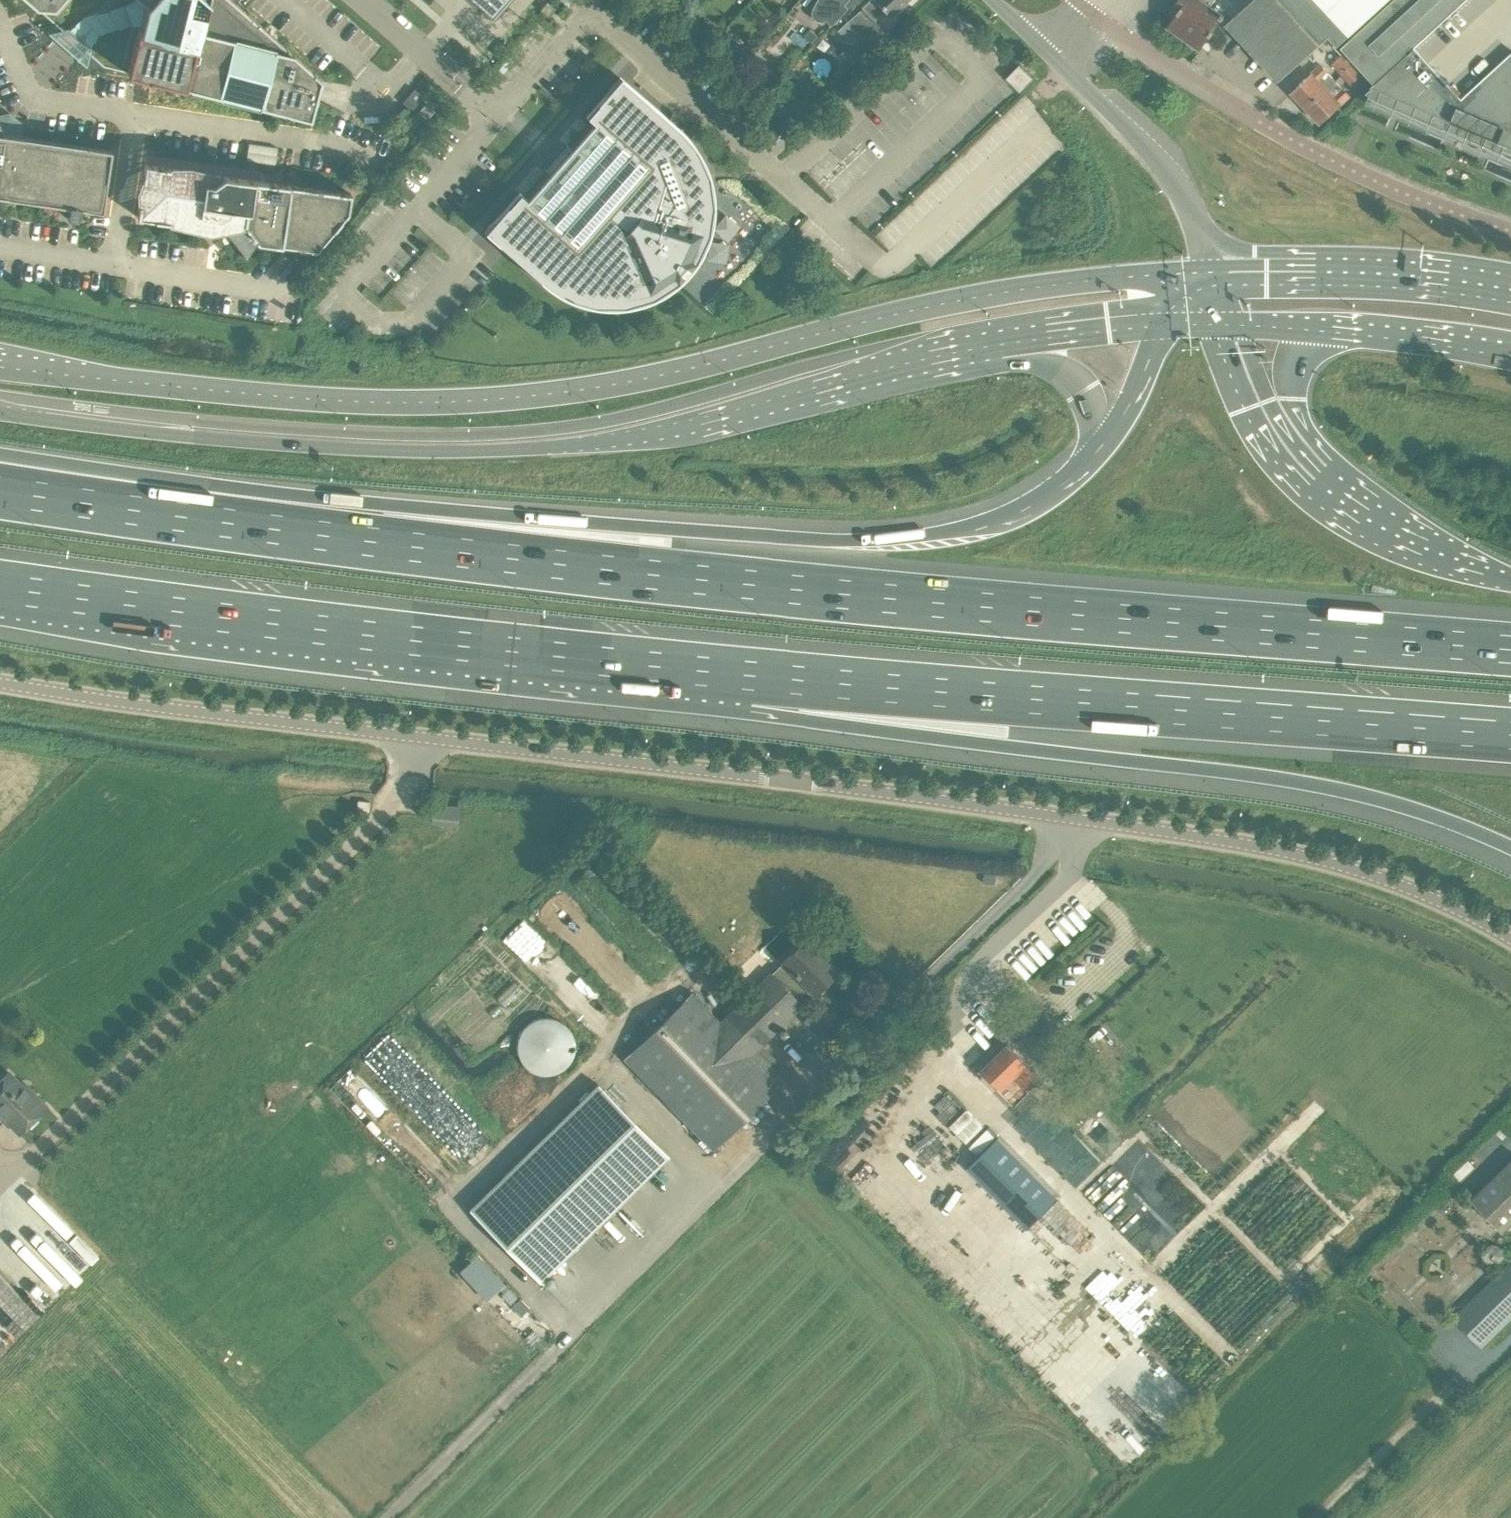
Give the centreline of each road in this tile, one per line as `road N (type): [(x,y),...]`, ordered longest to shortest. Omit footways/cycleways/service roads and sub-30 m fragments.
road 1 (unclassified): [(1510,938),(1404,886),(1240,843),(0,681)]
road 2 (motorway): [(1510,650),(1083,615),(275,531)]
road 3 (secondary): [(1209,273),(1025,288),(602,384),(513,397),(365,402),(251,394),(0,357)]
road 4 (secondary): [(0,410),(258,448),(517,450),(838,388),(1000,344)]
road 5 (track): [(1078,818),(373,1517)]
road 6 (motorway): [(1099,448),(1013,516),(928,534),(275,531)]
road 7 (motorway): [(747,676),(1009,746),(1318,782),(1419,808),(1510,847)]
road 8 (motorway): [(747,676),(1510,734)]
road 9 (motorway): [(0,585),(747,676)]
road 10 (track): [(421,737),(389,808),(0,1182)]
road 11 (track): [(1078,818),(1079,849),(1068,877),(951,998),(965,1072),(1003,1114)]
road 12 (primary): [(1510,289),(1375,271),(1209,273)]
road 13 (motorway): [(275,531),(0,491)]
road 14 (tertiary): [(1209,273),(1193,212),(1170,168),(1054,58)]
road 15 (unclassified): [(1257,122),(1098,18),(1054,58)]
road 16 (motorway): [(1510,582),(1415,551),(1307,485)]
road 17 (track): [(1323,1517),(1459,1385)]
road 18 (motorway): [(1307,485),(1261,426),(1221,324)]
road 19 (primary): [(1331,332),(1510,357)]
road 20 (motorway): [(1307,485),(1293,375),(1306,350),(1331,332)]
road 21 (secondary): [(1000,344),(1159,326)]
road 22 (motorway): [(1000,344),(1072,375),(1095,412),(1099,448)]
road 23 (unclassified): [(468,90),(364,0)]
road 24 (motorway): [(1159,326),(1136,390),(1099,448)]

